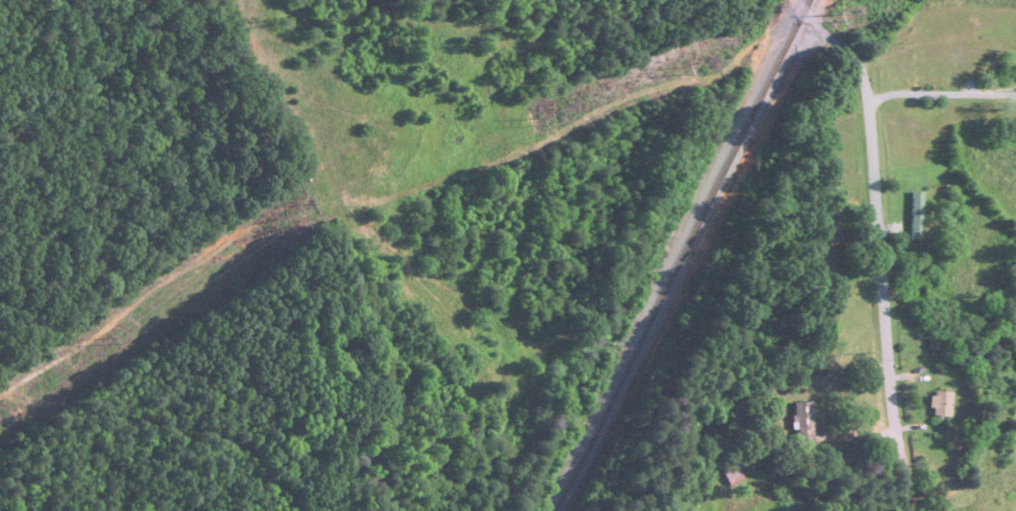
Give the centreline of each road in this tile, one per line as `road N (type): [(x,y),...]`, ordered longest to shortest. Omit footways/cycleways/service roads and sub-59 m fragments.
road 1 (tertiary): [(913,510),(887,417),(858,80)]
road 2 (track): [(330,510),(397,381)]

